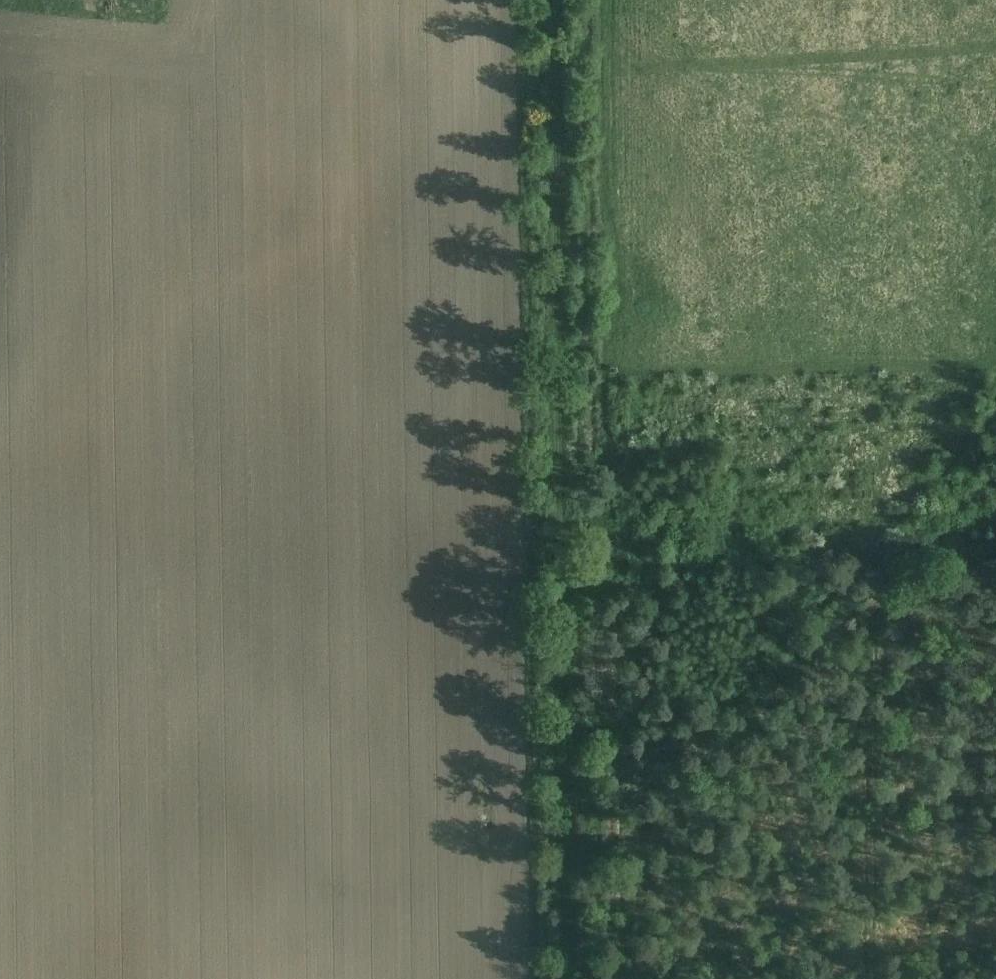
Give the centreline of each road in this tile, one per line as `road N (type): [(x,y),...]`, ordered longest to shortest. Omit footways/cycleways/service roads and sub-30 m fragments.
road 1 (track): [(552,0),(562,978)]
road 2 (track): [(87,0),(0,332)]

